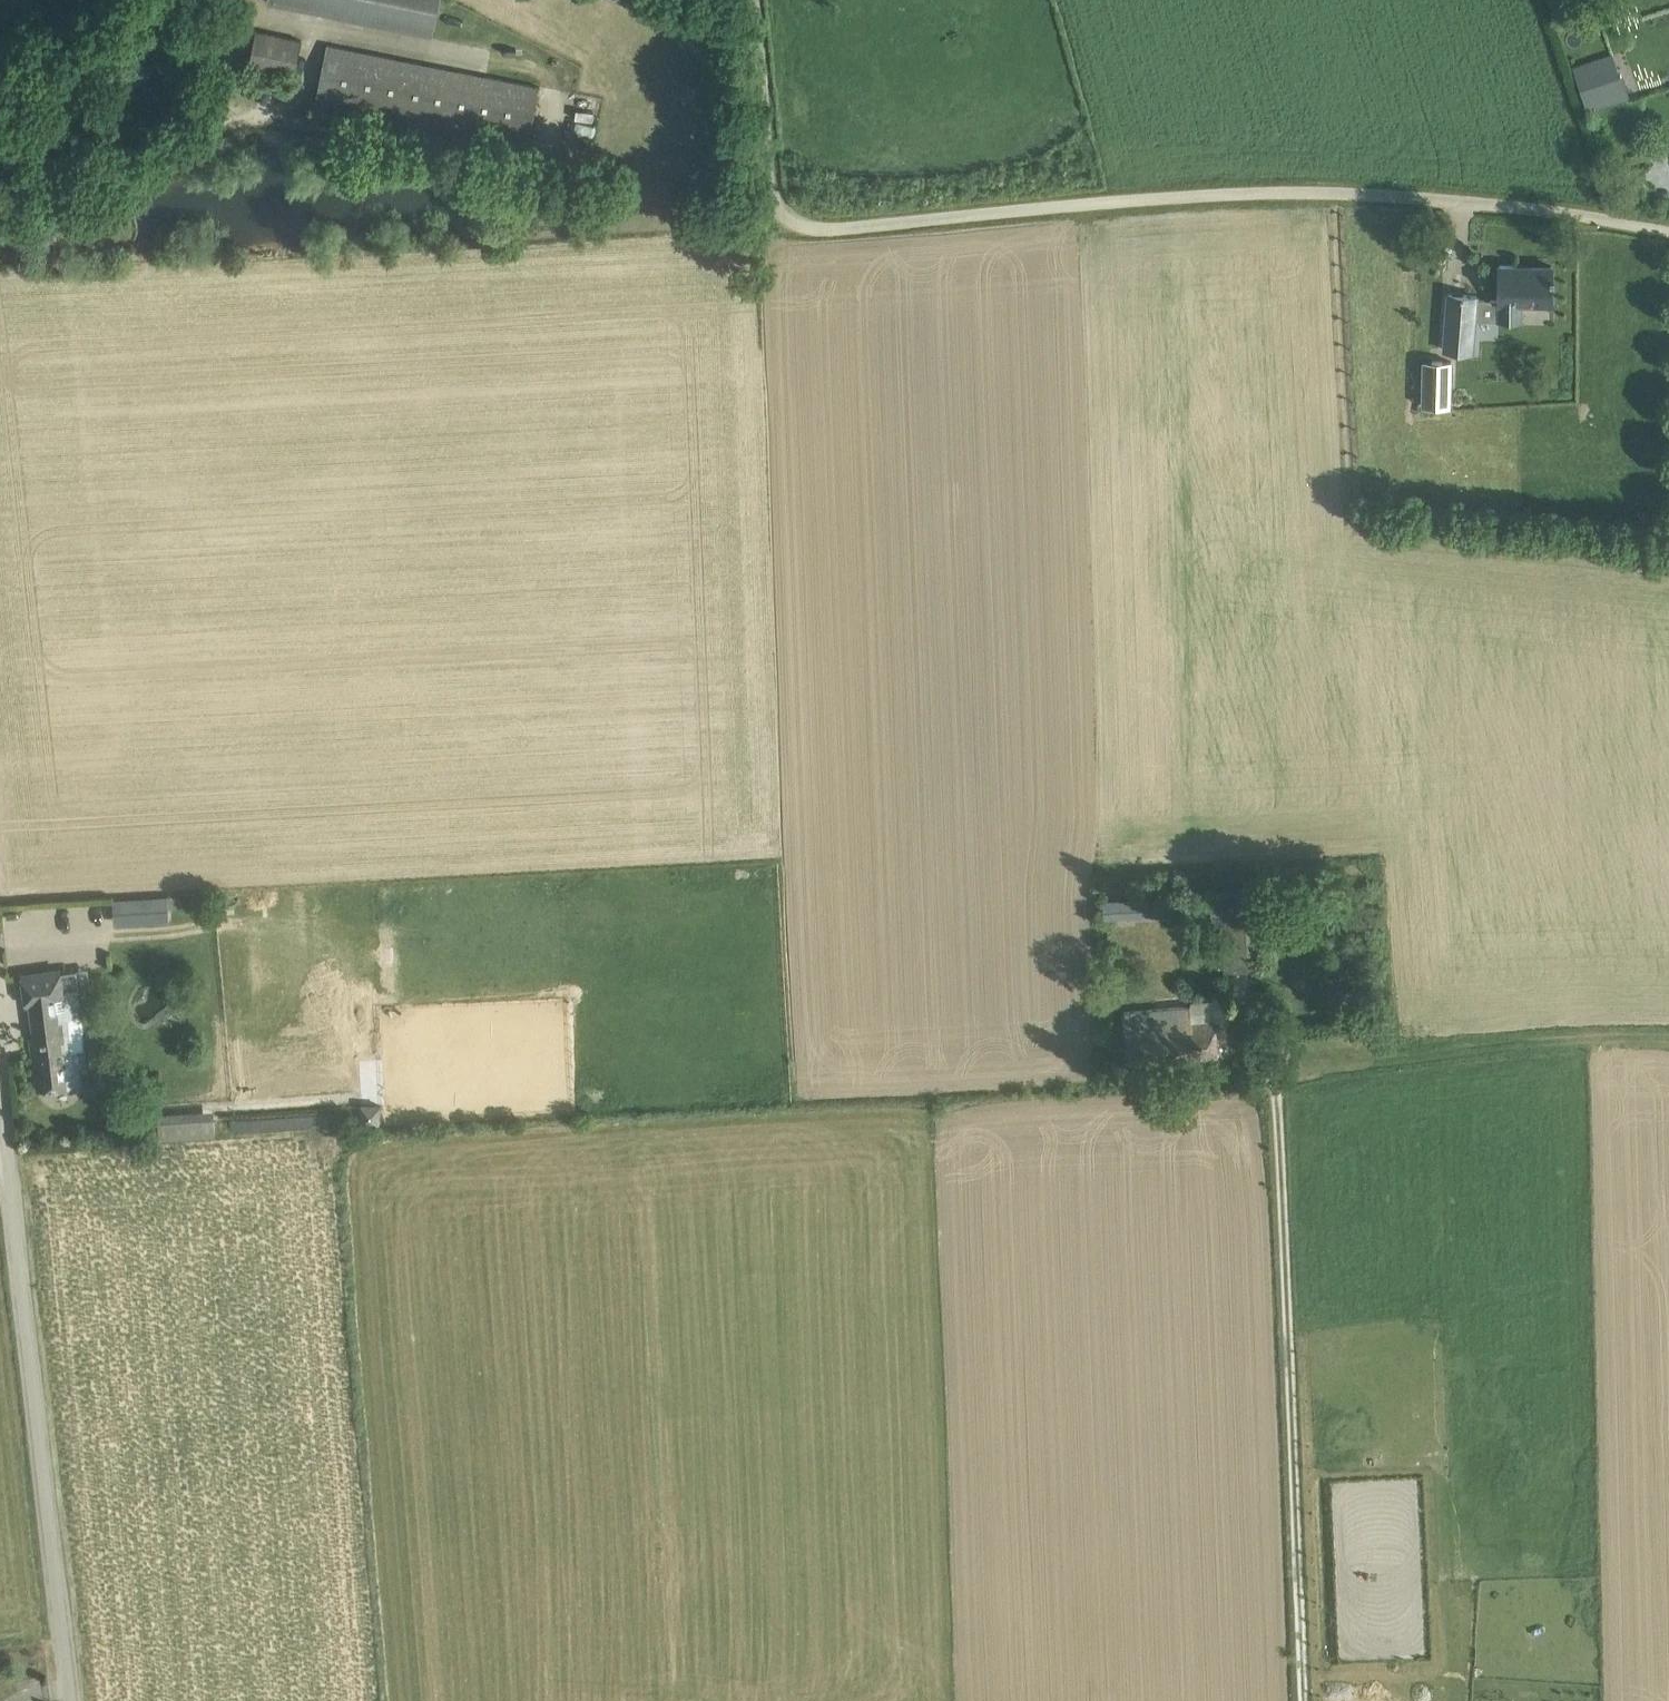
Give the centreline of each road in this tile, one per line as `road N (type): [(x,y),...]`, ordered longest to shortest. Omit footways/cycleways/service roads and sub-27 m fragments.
road 1 (unclassified): [(1668,219),(1421,189),(1234,190),(797,227),(777,211),(771,193),(758,0)]
road 2 (track): [(1305,1700),(1286,1078),(1304,1067),(1668,1042)]
road 3 (unclassified): [(73,1700),(0,1046)]

